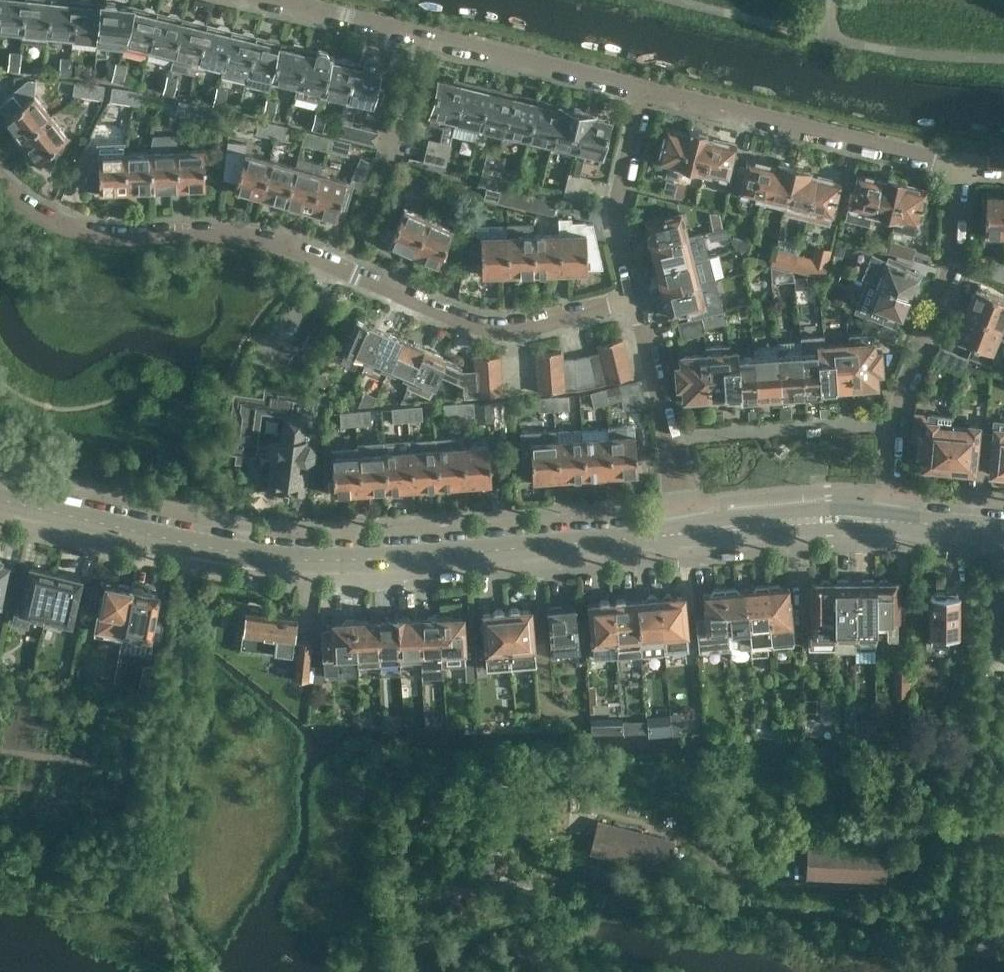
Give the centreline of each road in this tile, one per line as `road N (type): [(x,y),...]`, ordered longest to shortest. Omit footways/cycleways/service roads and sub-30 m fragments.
road 1 (secondary): [(689,533),(289,559),(0,505)]
road 2 (residential): [(635,297),(527,332),(493,330),(256,238),(75,228),(0,180)]
road 3 (residential): [(272,0),(647,90)]
road 4 (residential): [(961,166),(954,261),(903,400),(887,521)]
road 5 (residential): [(647,90),(961,166)]
road 6 (residential): [(689,533),(635,297)]
road 7 (residential): [(635,297),(617,218),(647,90)]
road 8 (secondary): [(887,521),(689,533)]

